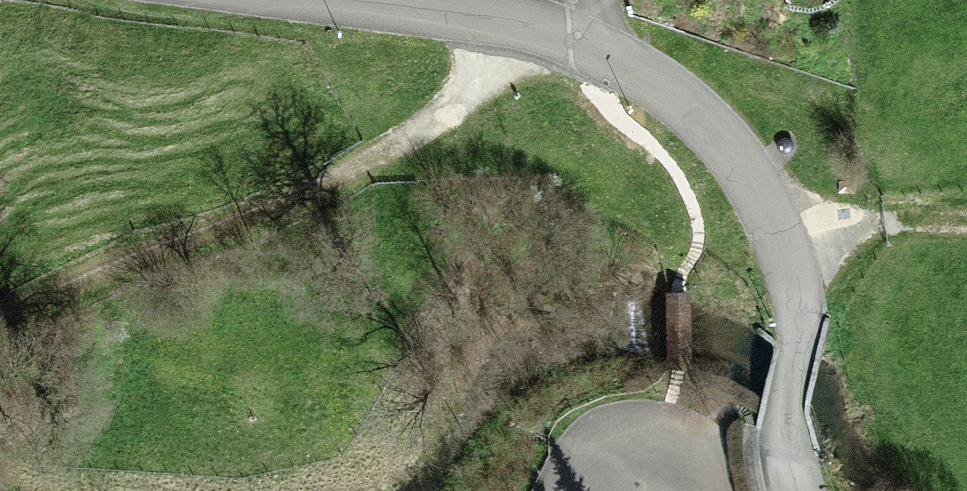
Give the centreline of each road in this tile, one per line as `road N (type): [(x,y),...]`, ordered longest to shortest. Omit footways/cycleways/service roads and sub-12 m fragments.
road 1 (residential): [(795,490),(784,428),(801,329),(798,287),(767,209),(710,128),(639,71),(578,44),(450,15),(316,0)]
road 2 (track): [(0,326),(192,244),(451,111),(482,75),(500,24)]
road 3 (track): [(784,246),(966,226)]

